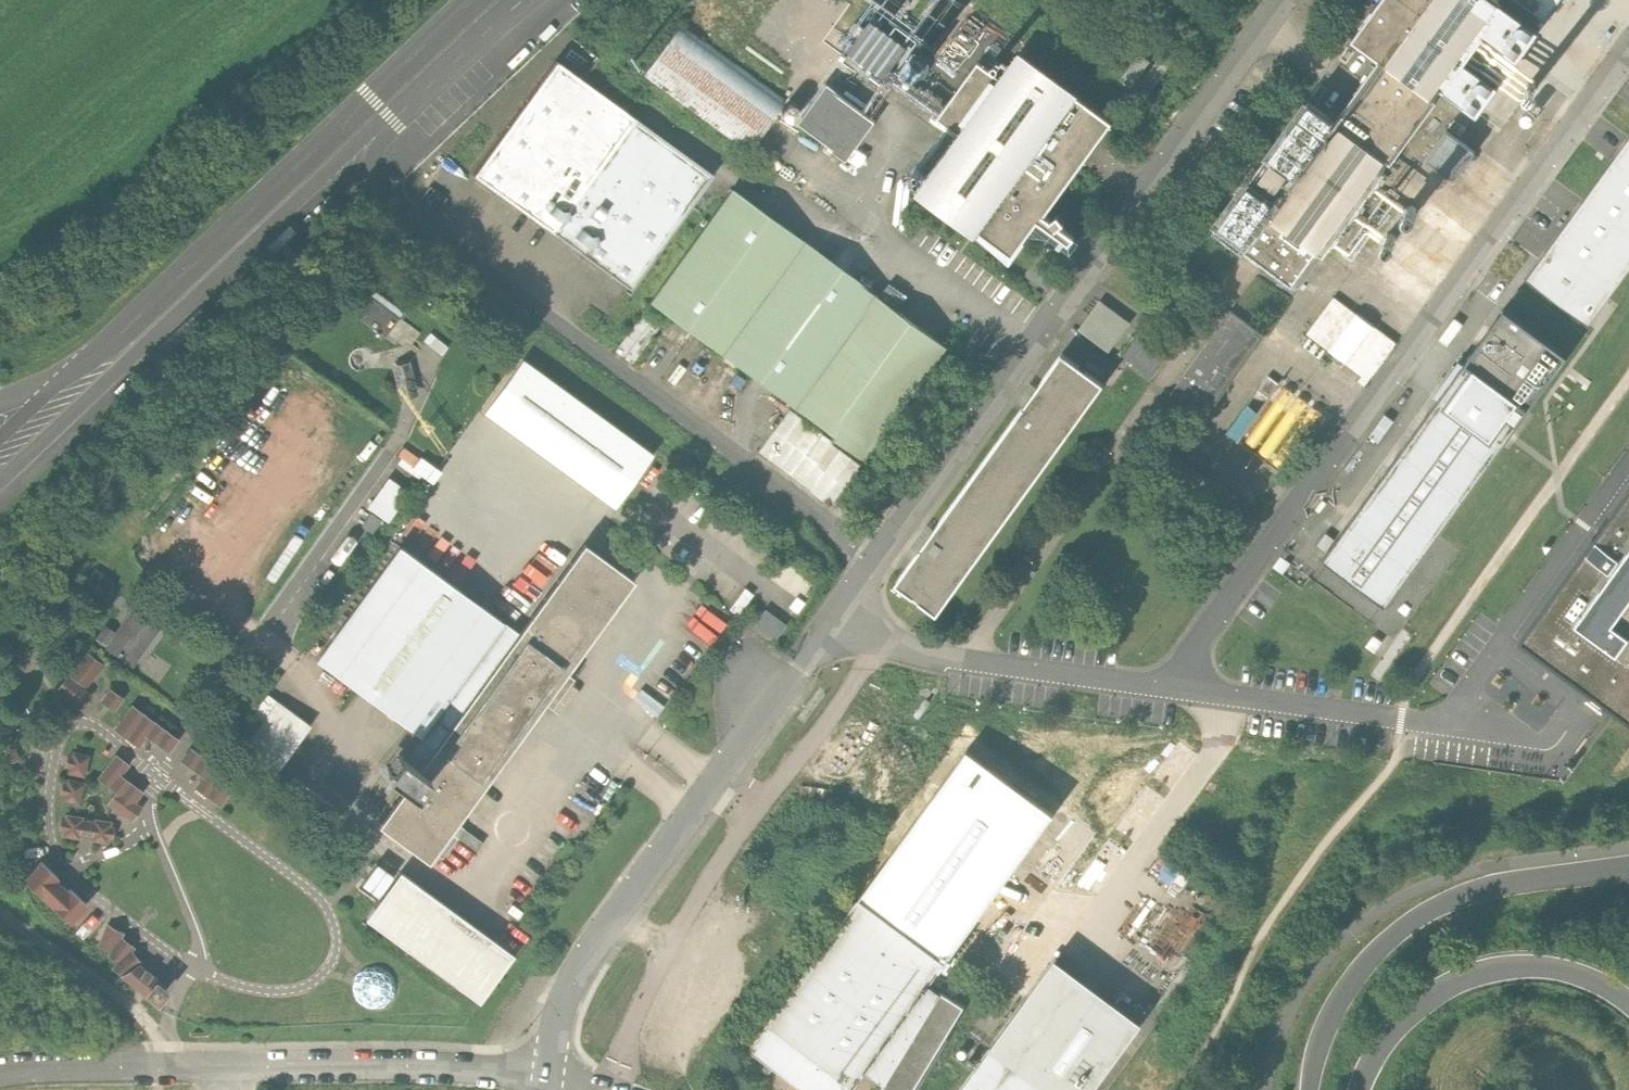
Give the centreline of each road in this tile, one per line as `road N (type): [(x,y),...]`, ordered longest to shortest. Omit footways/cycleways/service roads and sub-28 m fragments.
road 1 (track): [(1628,379),(1407,687),(1397,757),(1264,932),(1183,1089)]
road 2 (unclassified): [(1628,50),(1206,627),(1181,689)]
road 3 (unclassified): [(845,610),(1288,0)]
road 4 (unclassified): [(548,1075),(563,1001),(599,935),(845,610)]
road 5 (unclassified): [(548,1075),(403,1066),(0,1076)]
road 6 (trunk): [(1628,869),(1516,884),(1424,915),(1387,942),(1342,996),(1310,1089)]
road 7 (unclassified): [(845,610),(897,643),(934,654),(1181,689)]
road 8 (trunk): [(1358,1089),(1411,1009),(1468,979),(1529,965),(1590,976),(1628,1003)]
road 9 (unclassified): [(1181,689),(1446,723)]
road 10 (track): [(163,1035),(0,910)]

